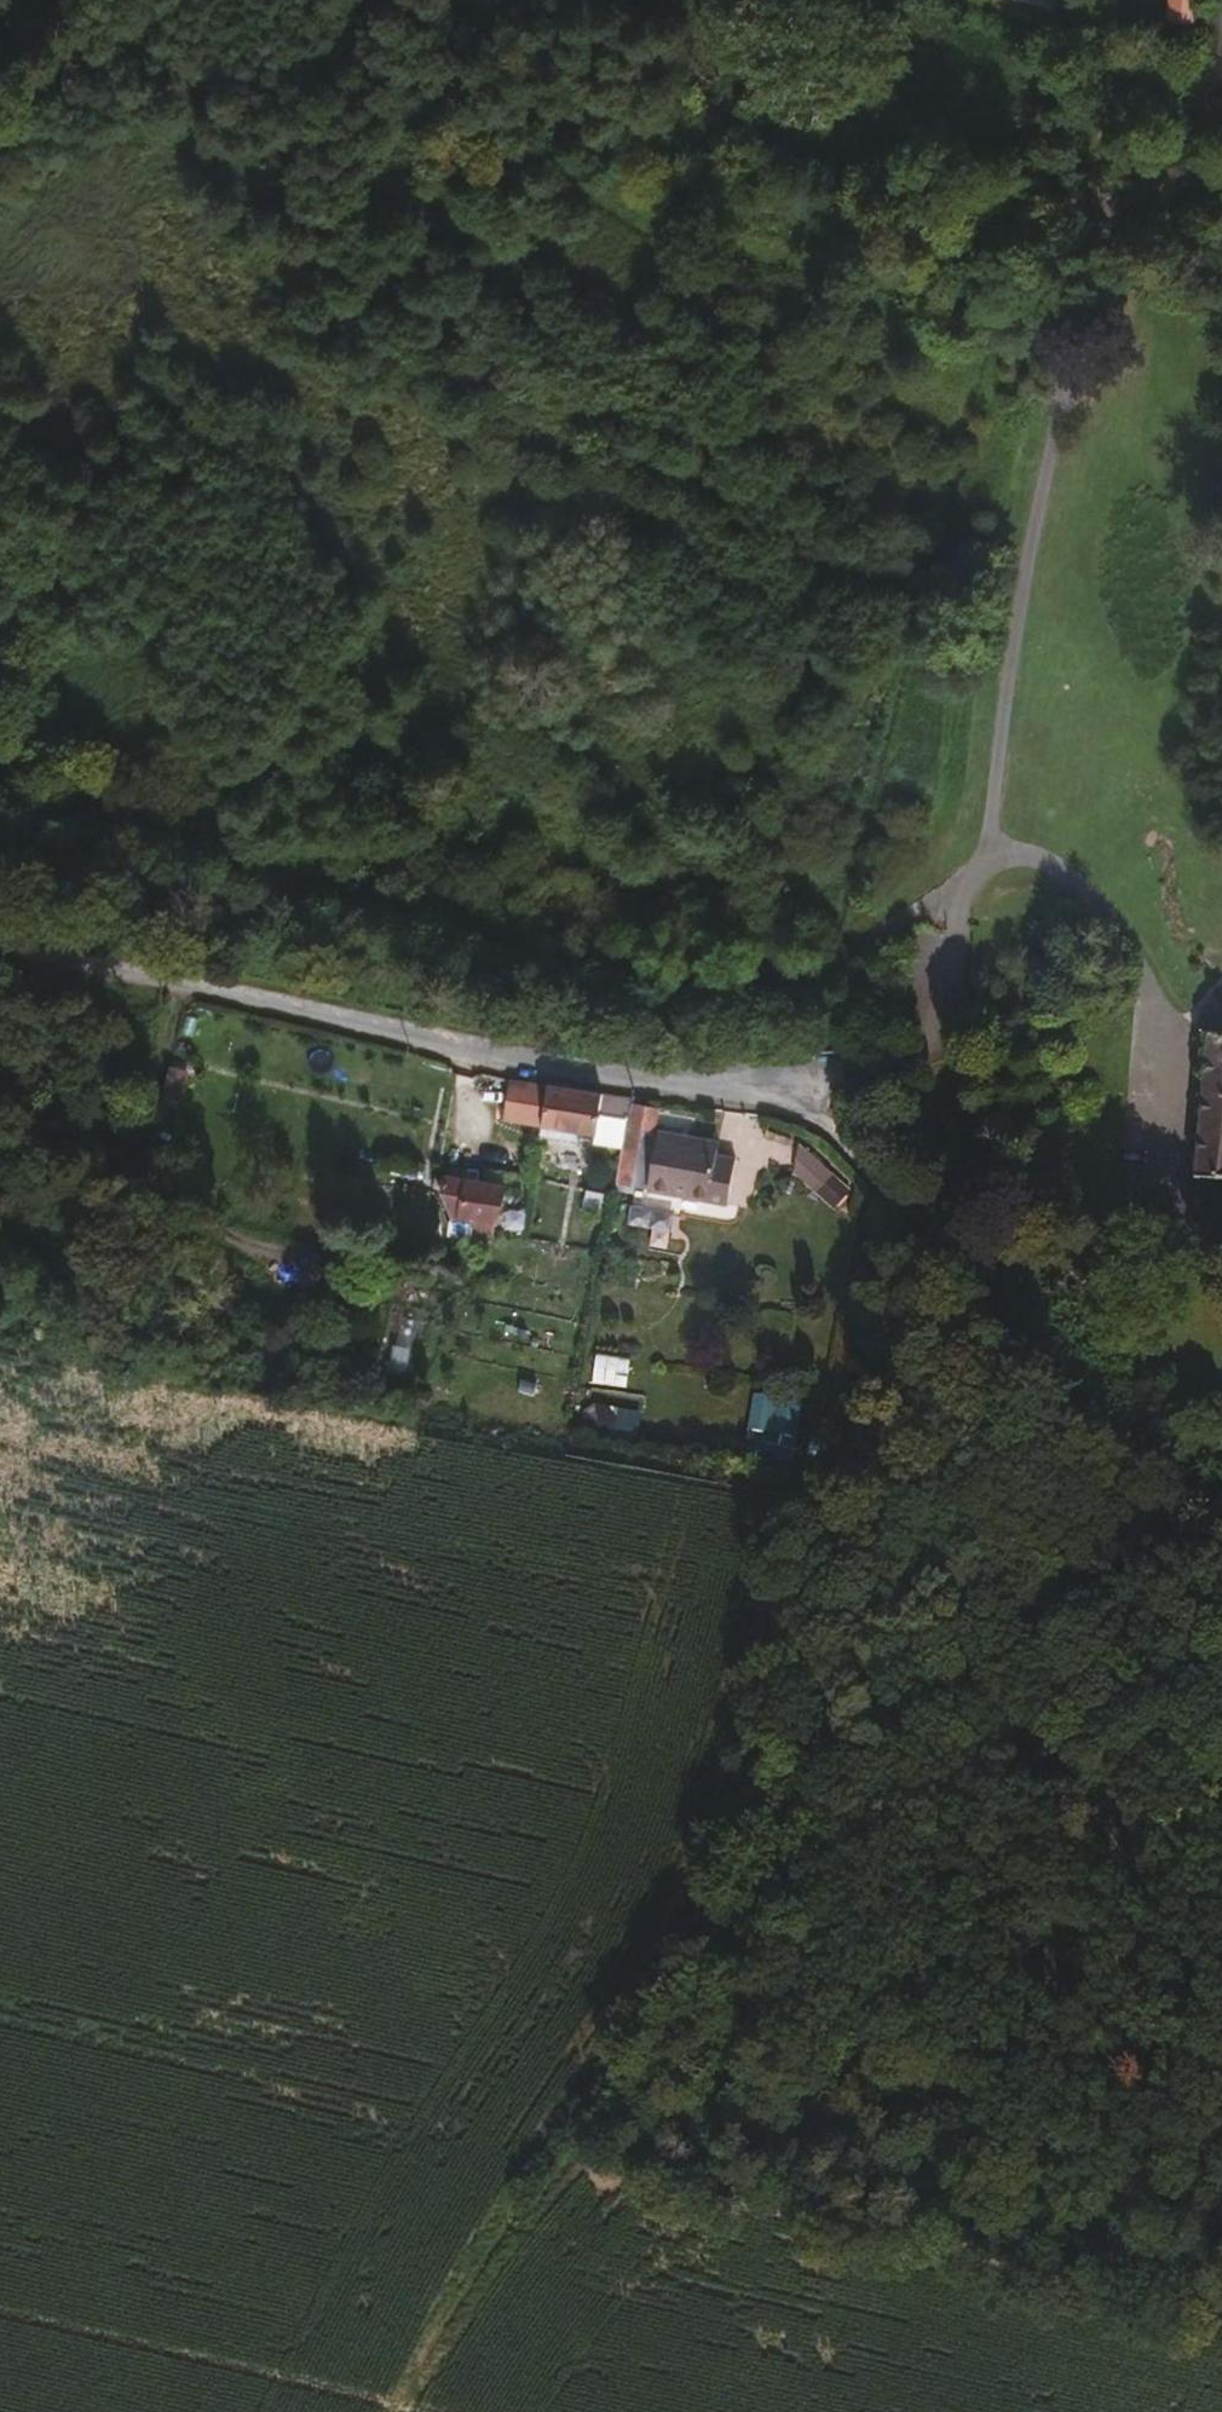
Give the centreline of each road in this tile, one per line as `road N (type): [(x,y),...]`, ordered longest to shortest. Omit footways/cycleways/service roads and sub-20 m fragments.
road 1 (unclassified): [(0,951),(523,1059),(755,1088),(824,1126),(1024,1359),(1180,1503),(1221,1511)]

